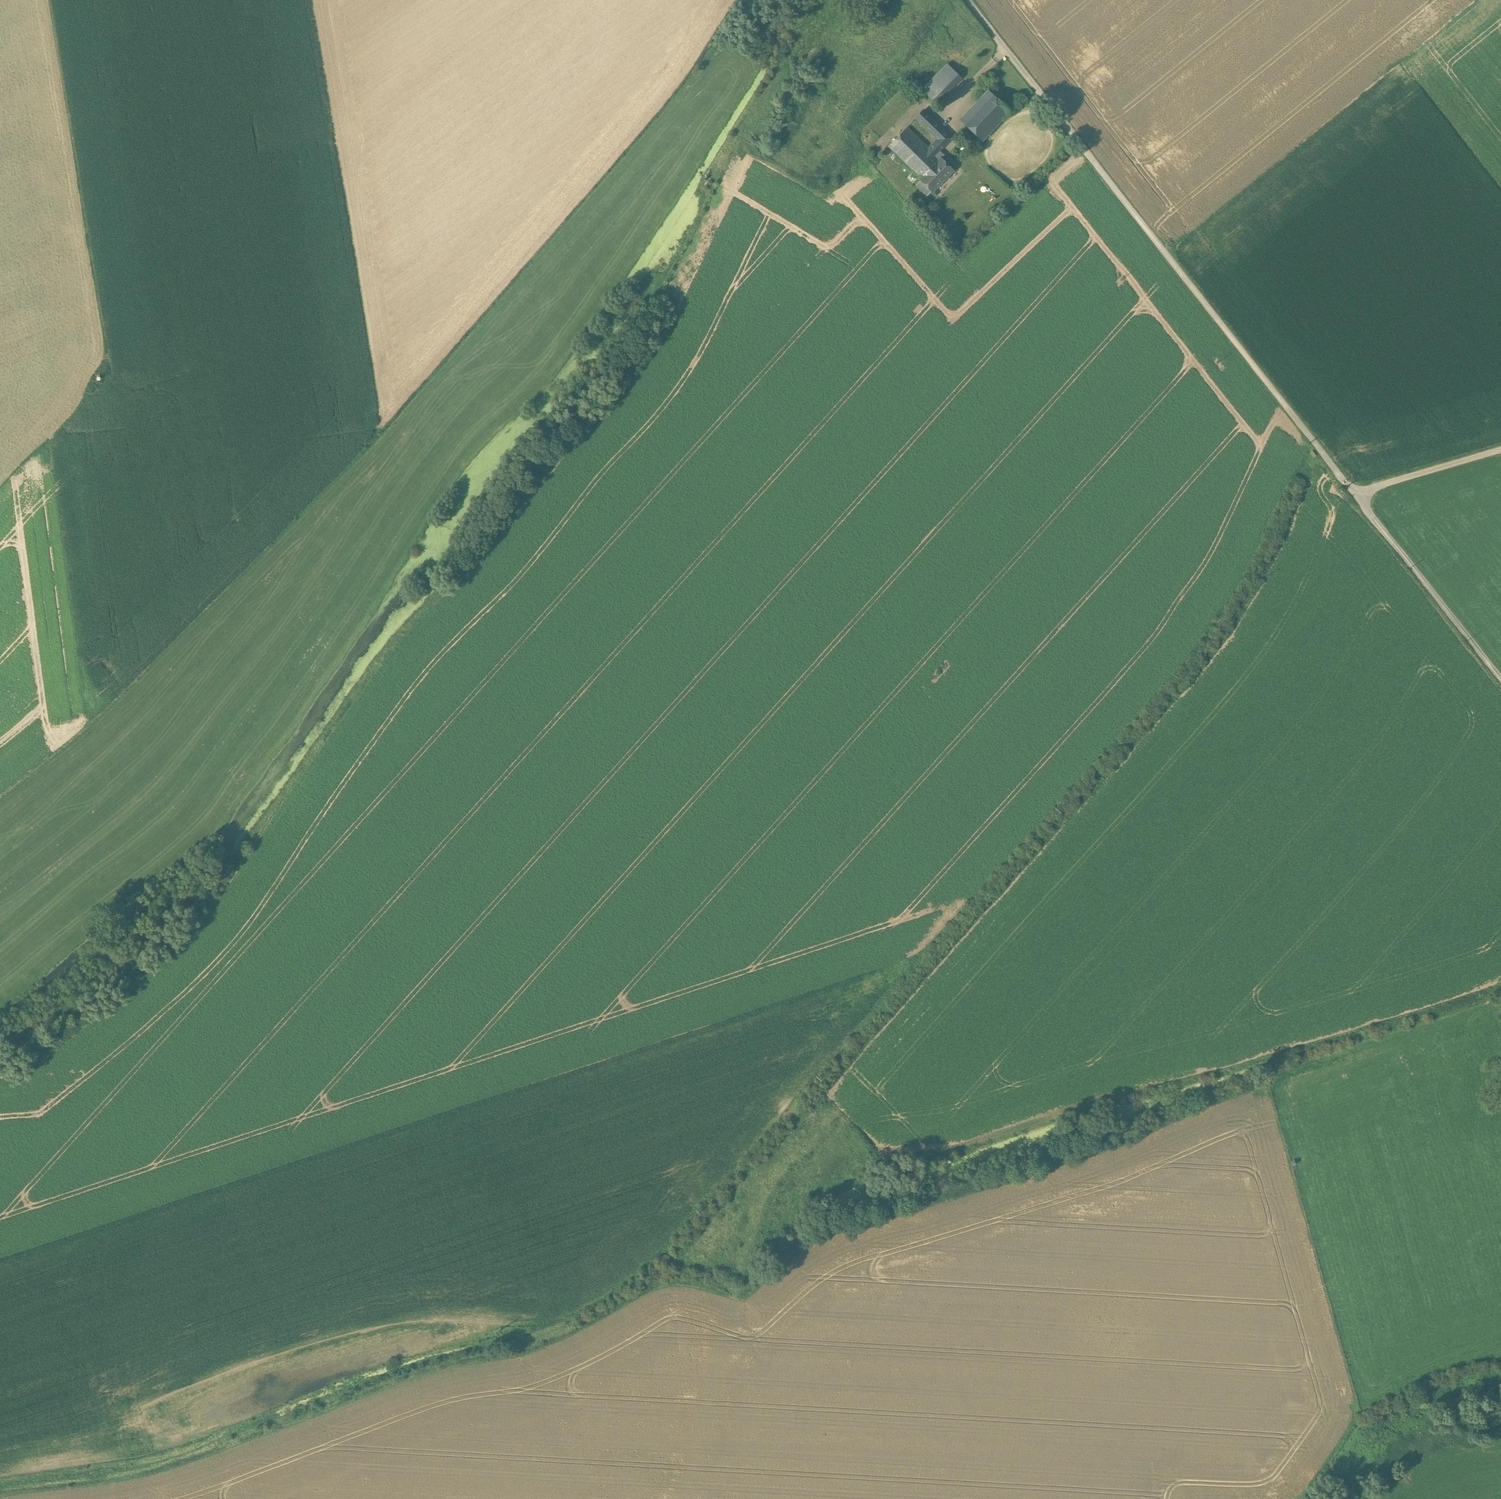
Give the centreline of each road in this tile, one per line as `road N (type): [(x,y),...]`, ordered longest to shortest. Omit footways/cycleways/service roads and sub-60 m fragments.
road 1 (unclassified): [(965,0),(1354,494)]
road 2 (track): [(103,374),(44,0)]
road 3 (unclassified): [(1354,494),(1500,680)]
road 4 (unclassified): [(1354,494),(1500,450)]

